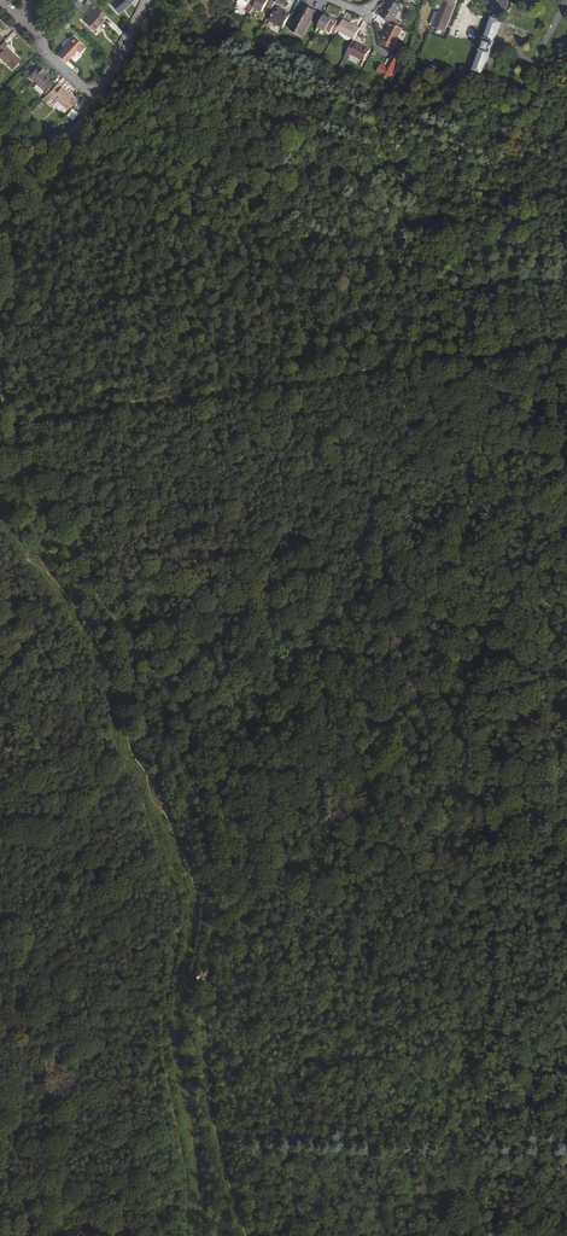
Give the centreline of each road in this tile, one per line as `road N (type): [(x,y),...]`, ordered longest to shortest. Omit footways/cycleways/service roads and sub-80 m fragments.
road 1 (residential): [(27,0),(51,57),(92,92),(150,0)]

